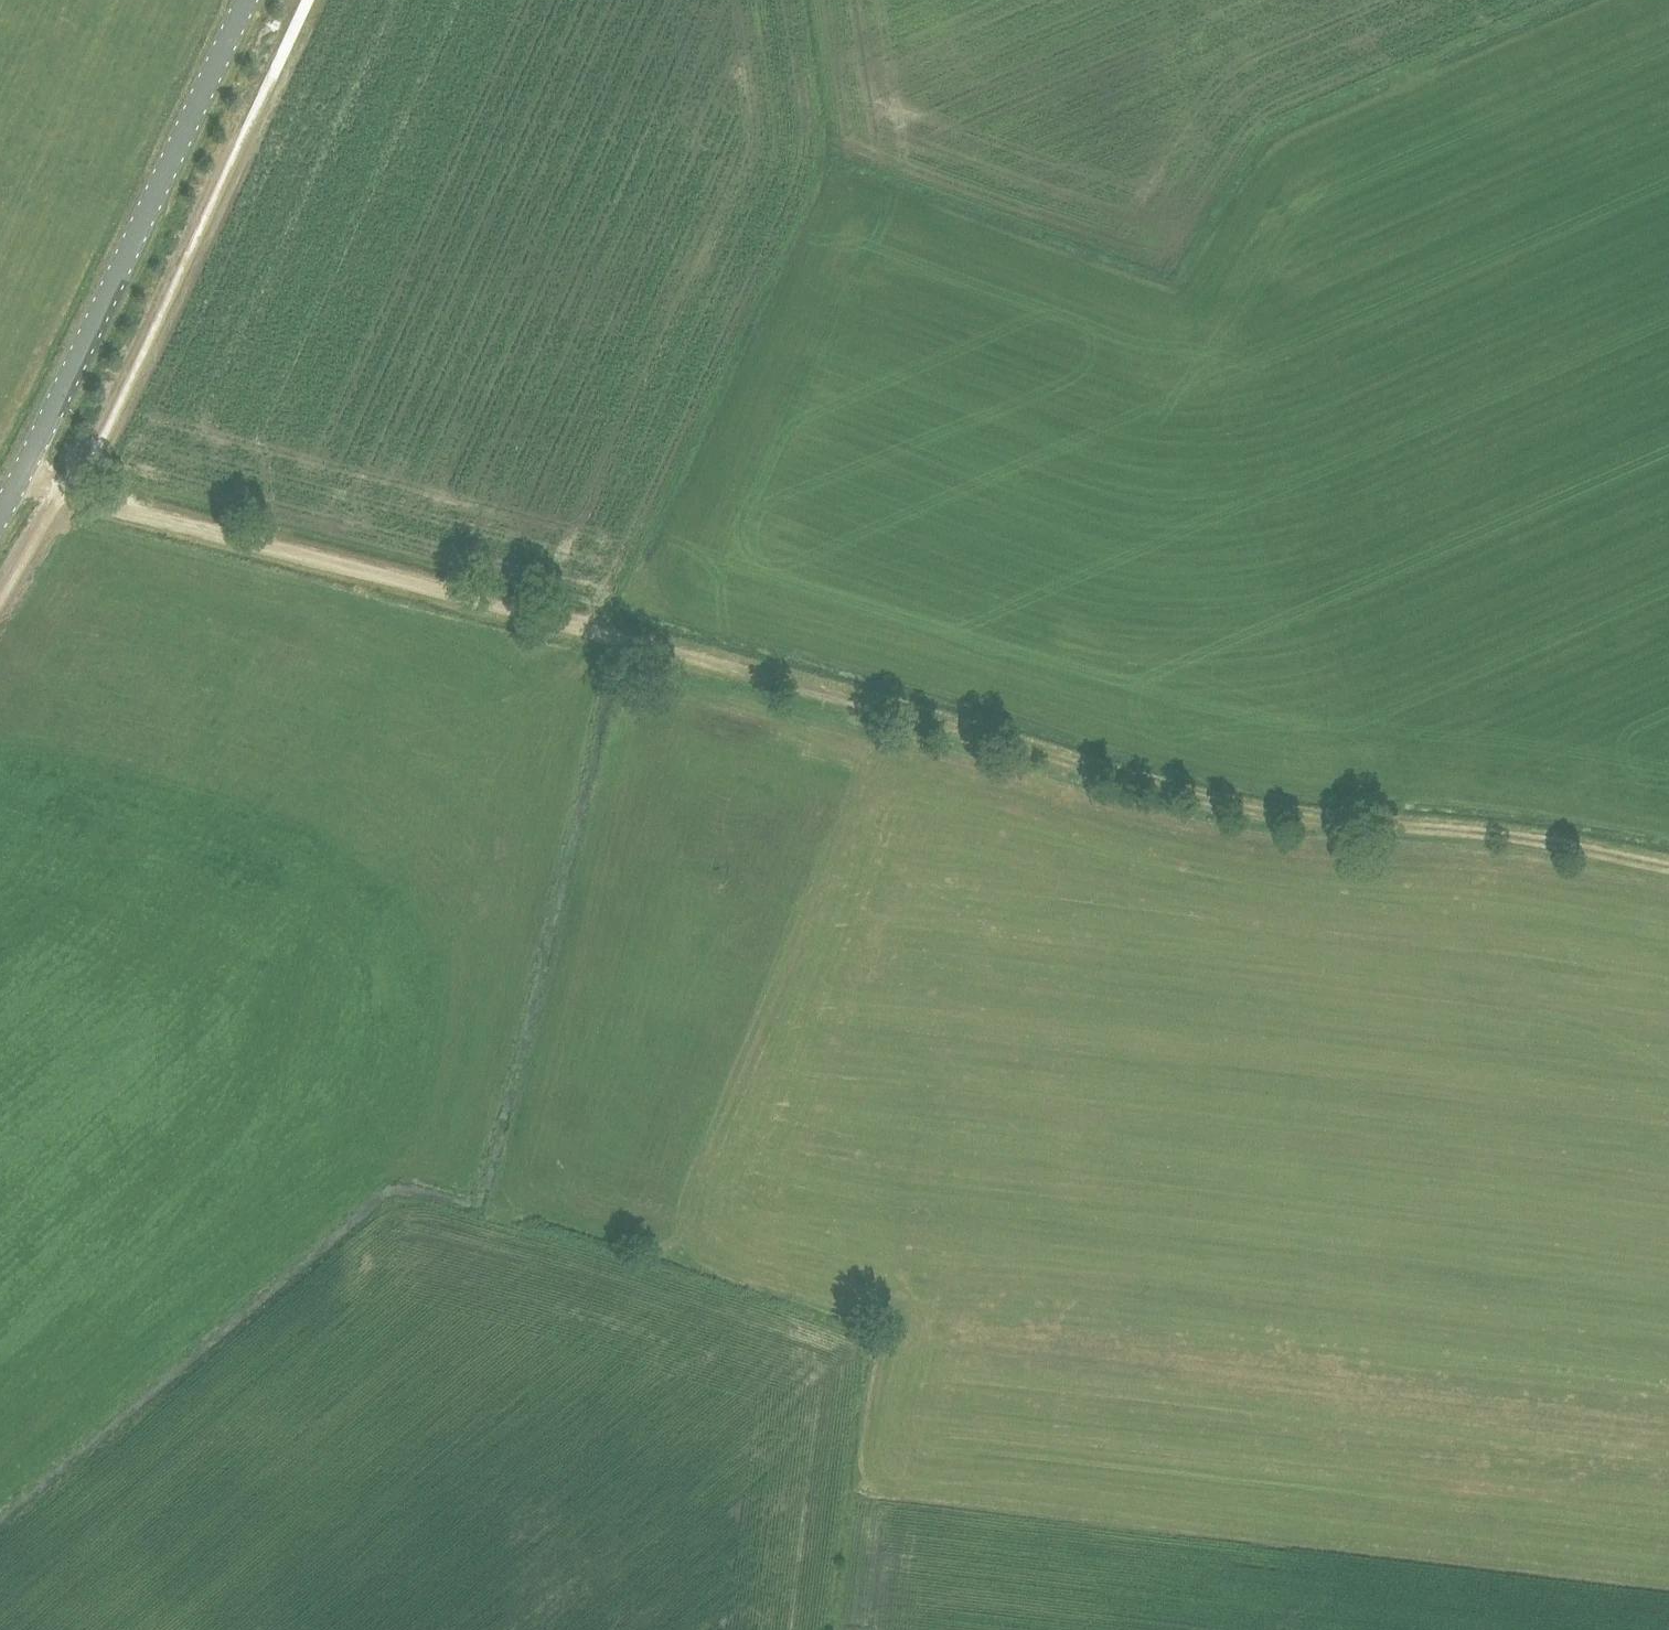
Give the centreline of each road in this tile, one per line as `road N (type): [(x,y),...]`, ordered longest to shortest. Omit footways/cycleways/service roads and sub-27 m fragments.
road 1 (track): [(16,482),(1237,810),(1483,836),(1668,869)]
road 2 (tertiary): [(0,514),(246,0)]

